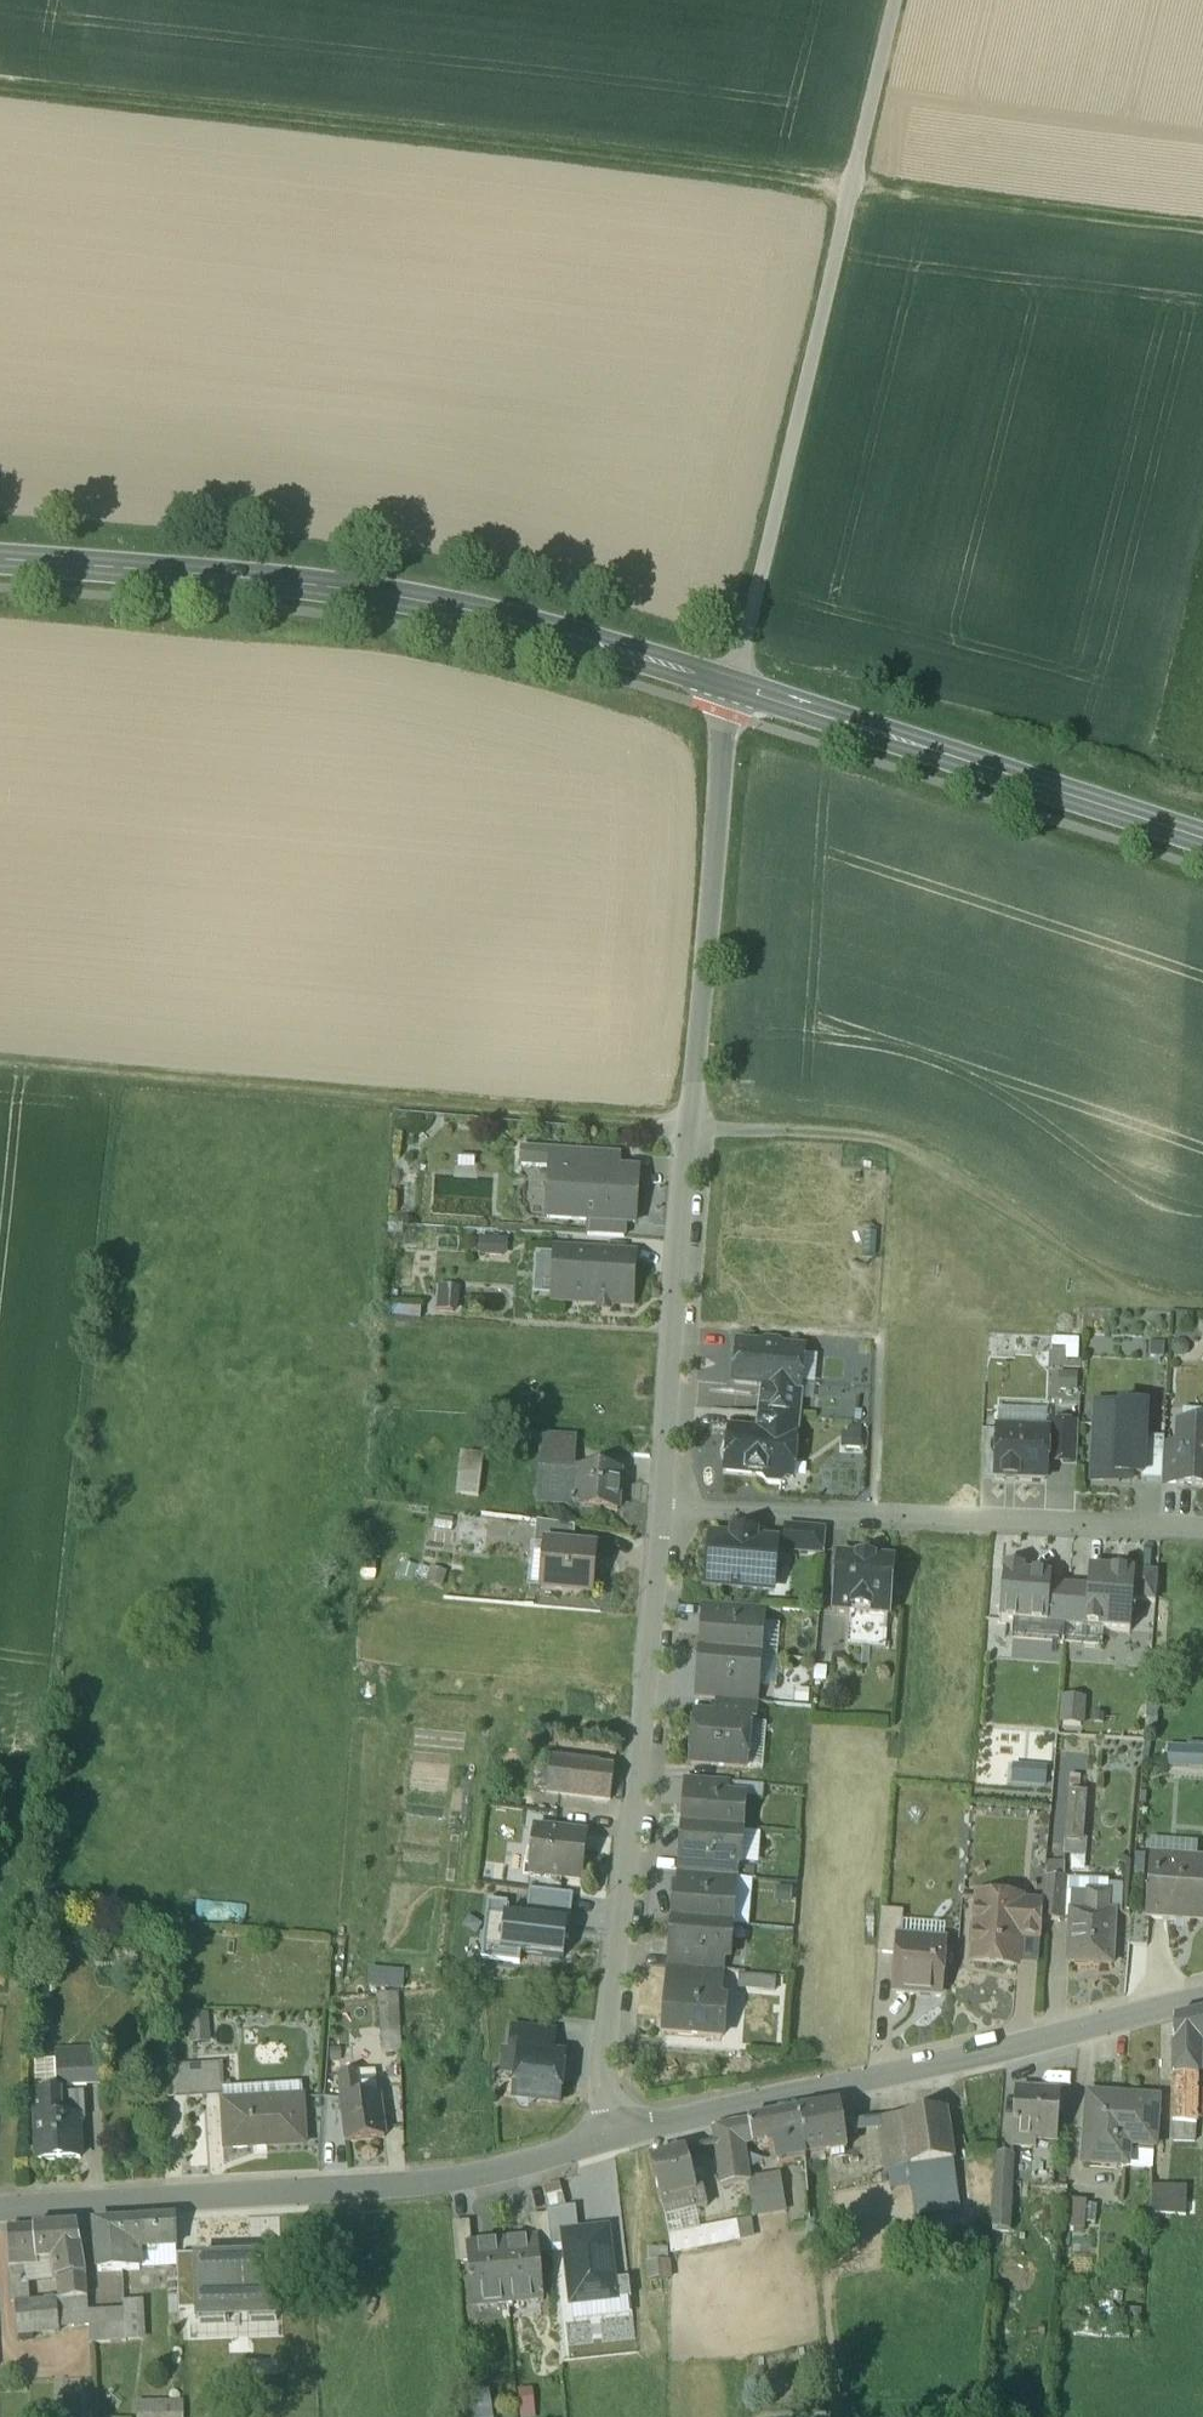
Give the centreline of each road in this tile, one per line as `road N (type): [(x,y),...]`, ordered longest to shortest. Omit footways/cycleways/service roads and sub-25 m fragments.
road 1 (track): [(0,126),(798,207),(1202,267)]
road 2 (secondary): [(729,706),(521,643),(394,616),(0,580)]
road 3 (track): [(729,706),(901,0)]
road 4 (track): [(686,1143),(0,1088)]
road 5 (unclassified): [(658,1492),(605,2063),(616,2142)]
road 6 (residential): [(0,2212),(454,2186),(616,2142)]
road 7 (residential): [(616,2142),(1202,2004)]
road 8 (residential): [(658,1492),(750,1525),(1202,1549)]
road 9 (secondary): [(1202,864),(729,706)]
road 10 (unclassified): [(729,706),(686,1143)]
road 11 (track): [(856,1154),(915,1174),(1127,1307),(1165,1320)]
road 12 (unclassified): [(686,1143),(658,1492)]
road 13 (residential): [(686,1143),(856,1154)]

